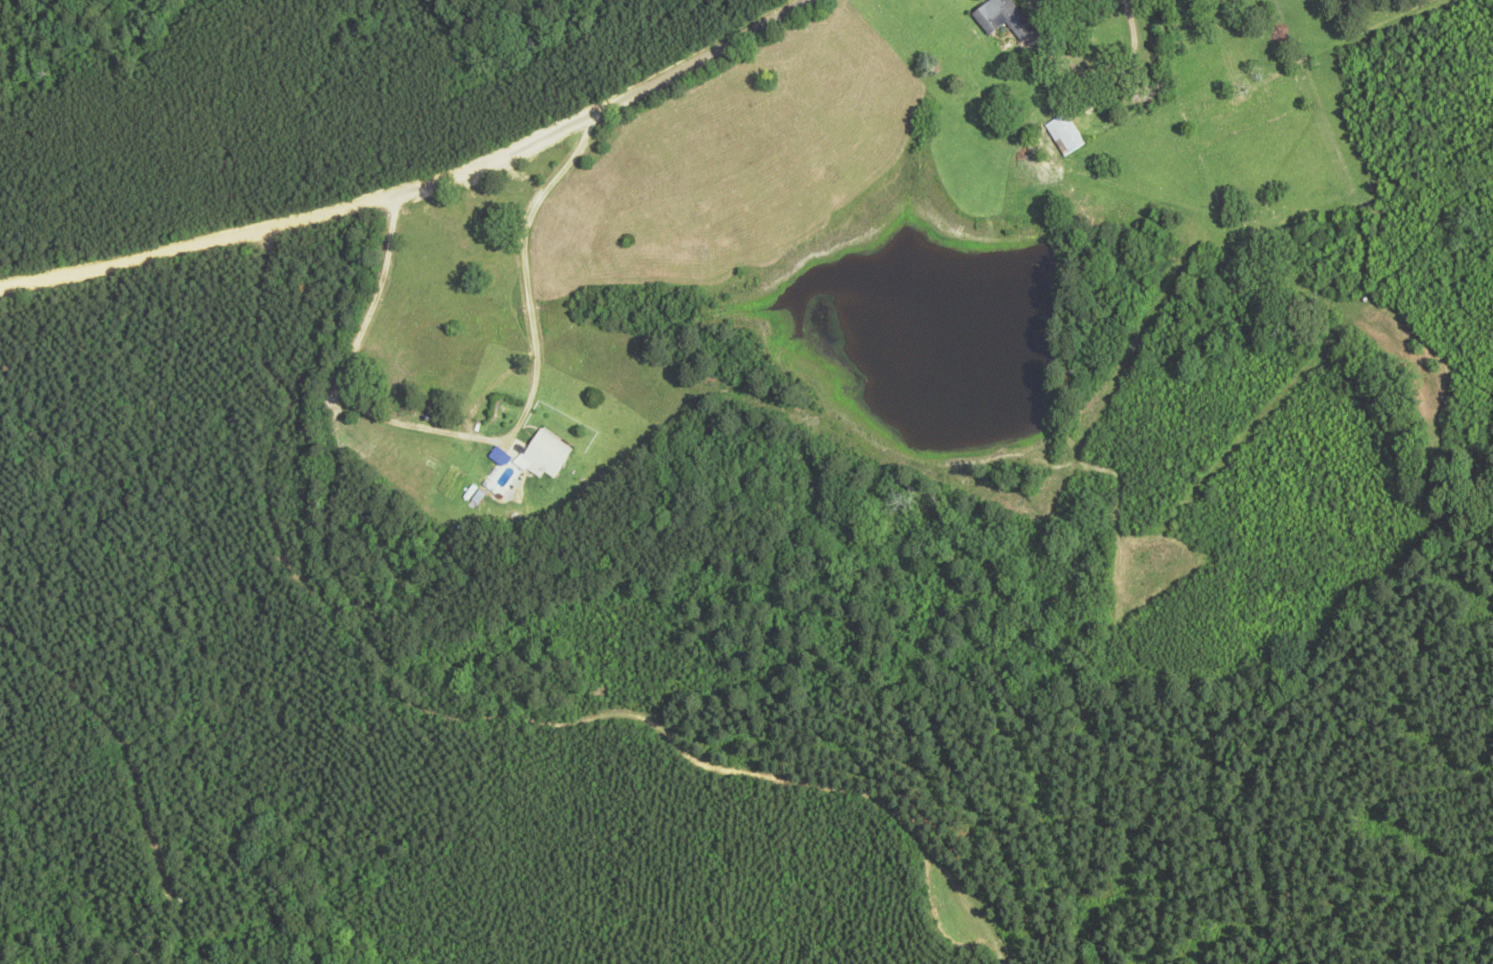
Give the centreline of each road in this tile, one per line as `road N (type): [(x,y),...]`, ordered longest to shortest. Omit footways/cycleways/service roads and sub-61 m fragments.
road 1 (track): [(340,216),(704,55),(795,0)]
road 2 (residential): [(1147,0),(1359,362)]
road 3 (track): [(0,287),(340,216)]

